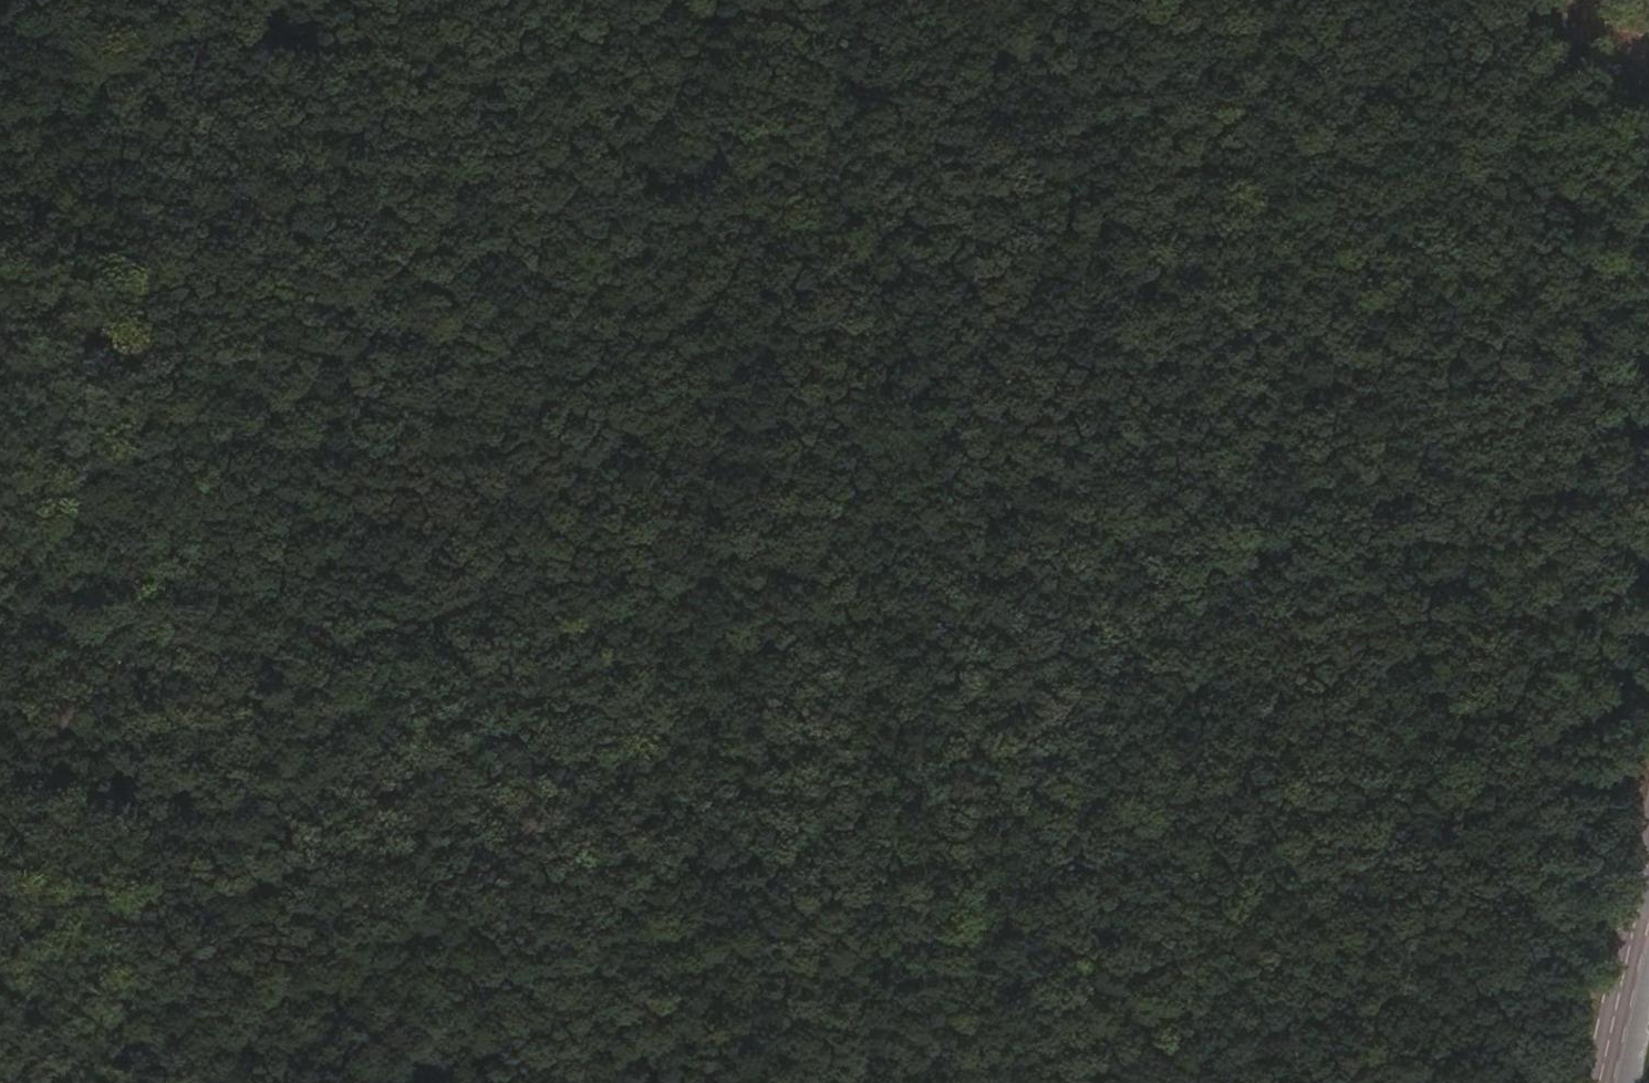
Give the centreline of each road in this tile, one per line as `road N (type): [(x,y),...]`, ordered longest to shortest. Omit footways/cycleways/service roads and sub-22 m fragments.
road 1 (track): [(141,1082),(155,0)]
road 2 (tertiary): [(1648,878),(1606,1082)]

